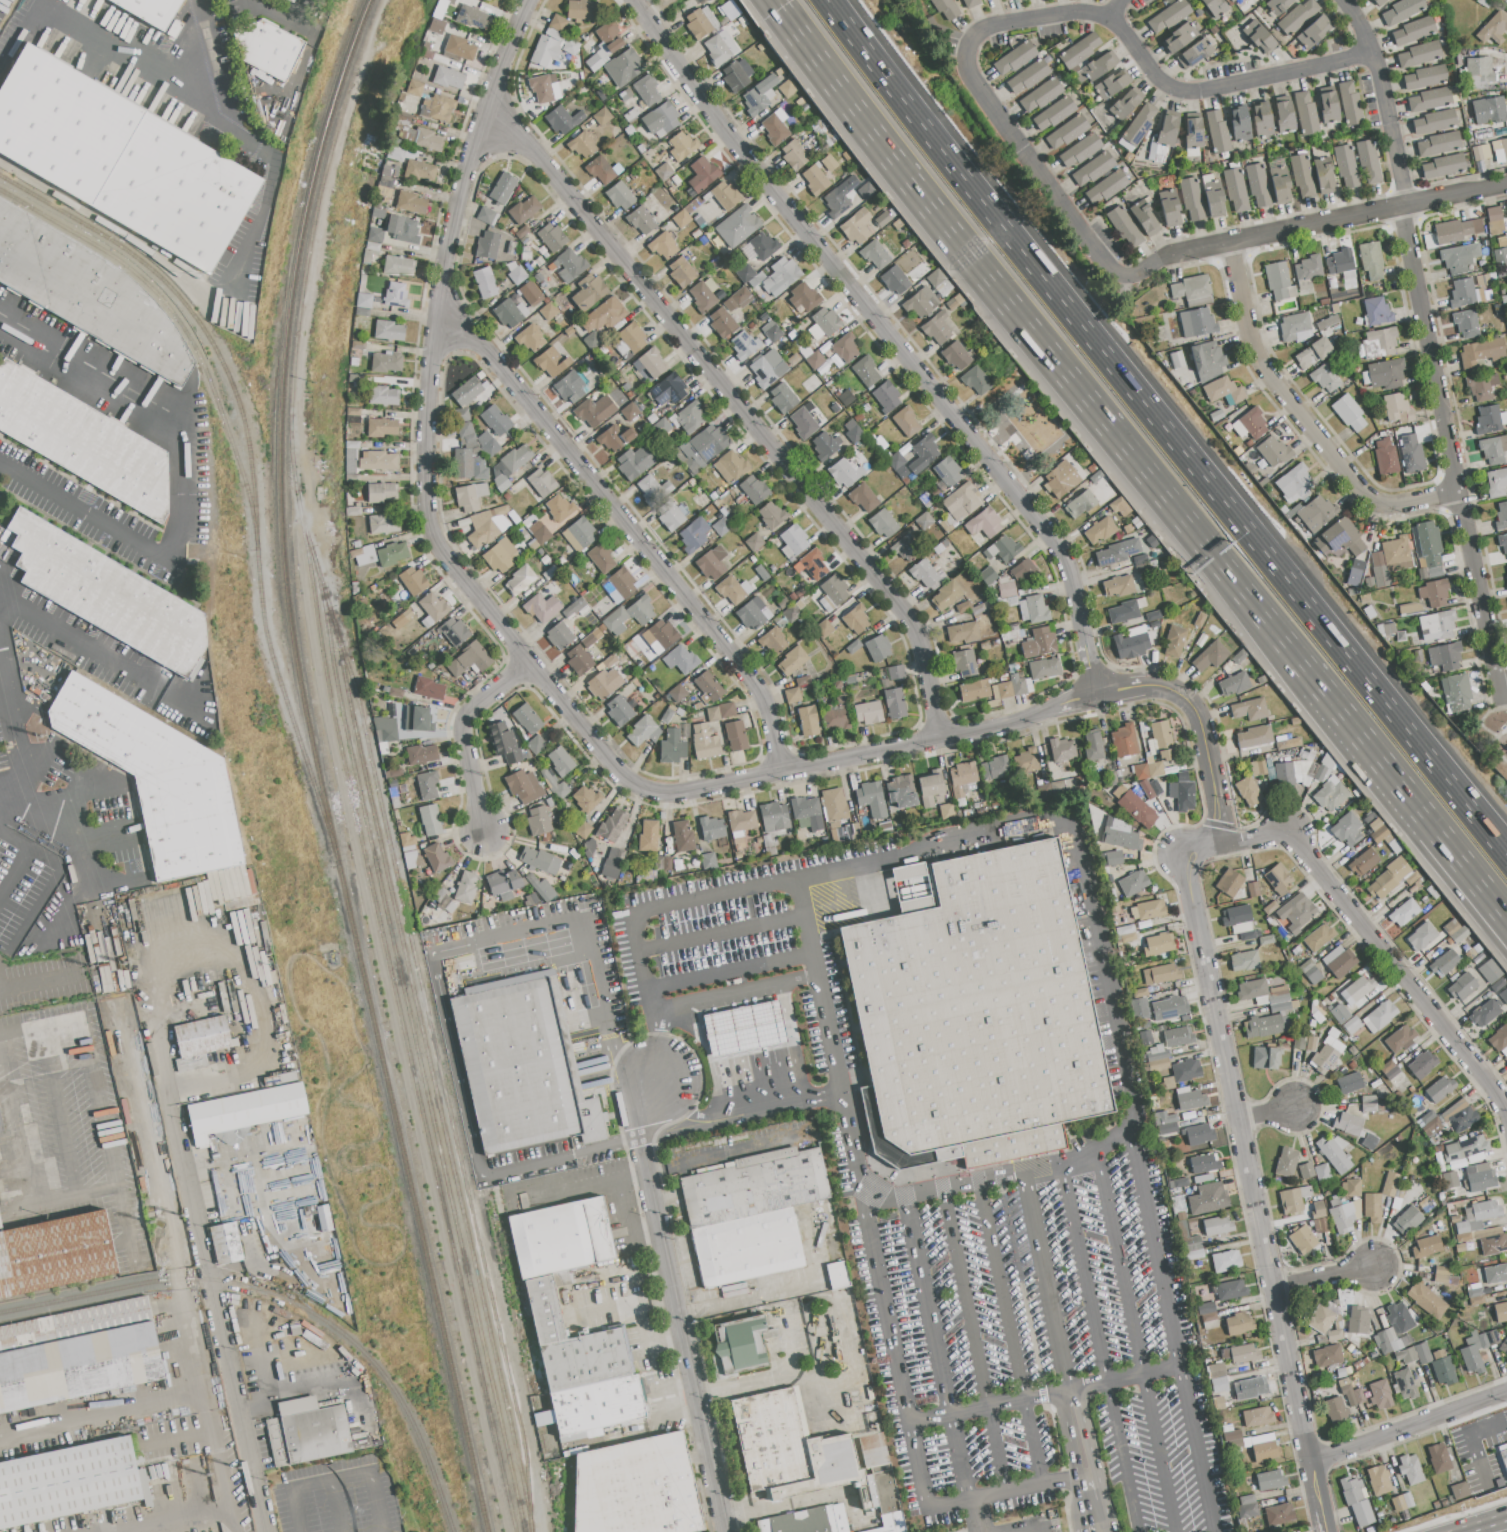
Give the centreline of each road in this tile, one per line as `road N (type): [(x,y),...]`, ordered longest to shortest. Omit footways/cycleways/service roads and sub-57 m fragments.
road 1 (motorway): [(1506,851),(829,0)]
road 2 (motorway): [(788,8),(1313,686)]
road 3 (residential): [(635,0),(749,161),(1055,541),(1069,563),(1087,644)]
road 4 (residential): [(482,116),(534,157),(906,613),(924,647),(942,741)]
road 5 (residential): [(426,519),(442,555),(528,664),(616,772),(641,789),(669,796),(783,774),(942,741),(1055,705)]
road 6 (residential): [(1215,842),(1180,854),(1308,1463)]
road 7 (residential): [(437,311),(489,356),(753,680),(773,720),(783,774)]
road 8 (residential): [(426,519),(426,411),(444,263),(463,173),(526,0)]
road 9 (residential): [(1404,207),(1502,702)]
road 10 (residential): [(1125,290),(956,59),(967,39),(988,26),(1113,16)]
road 11 (residential): [(663,1087),(643,1140),(729,1531)]
road 12 (residential): [(1215,842),(1286,832),(1506,1111)]
road 13 (residential): [(1506,185),(1173,254),(1125,290)]
road 14 (residential): [(1228,243),(1249,342),(1364,494),(1389,505),(1460,492)]
road 15 (motorway): [(1313,686),(1506,938)]
road 16 (residential): [(1113,16),(1177,92),(1371,50)]
road 17 (residential): [(1506,1392),(1308,1463)]
road 18 (residential): [(528,664),(472,706),(461,724),(483,832)]
road 19 (residential): [(1144,688),(1176,693),(1197,711),(1222,826),(1215,842)]

